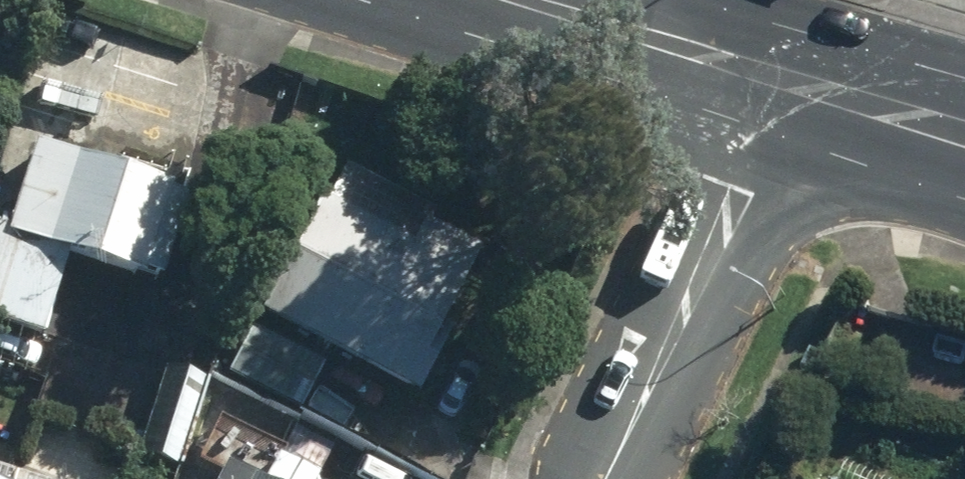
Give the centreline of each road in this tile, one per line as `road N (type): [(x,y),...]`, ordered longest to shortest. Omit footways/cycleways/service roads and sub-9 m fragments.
road 1 (secondary): [(799,83),(604,478)]
road 2 (primary): [(799,83),(526,0)]
road 3 (primary): [(964,138),(799,83)]

